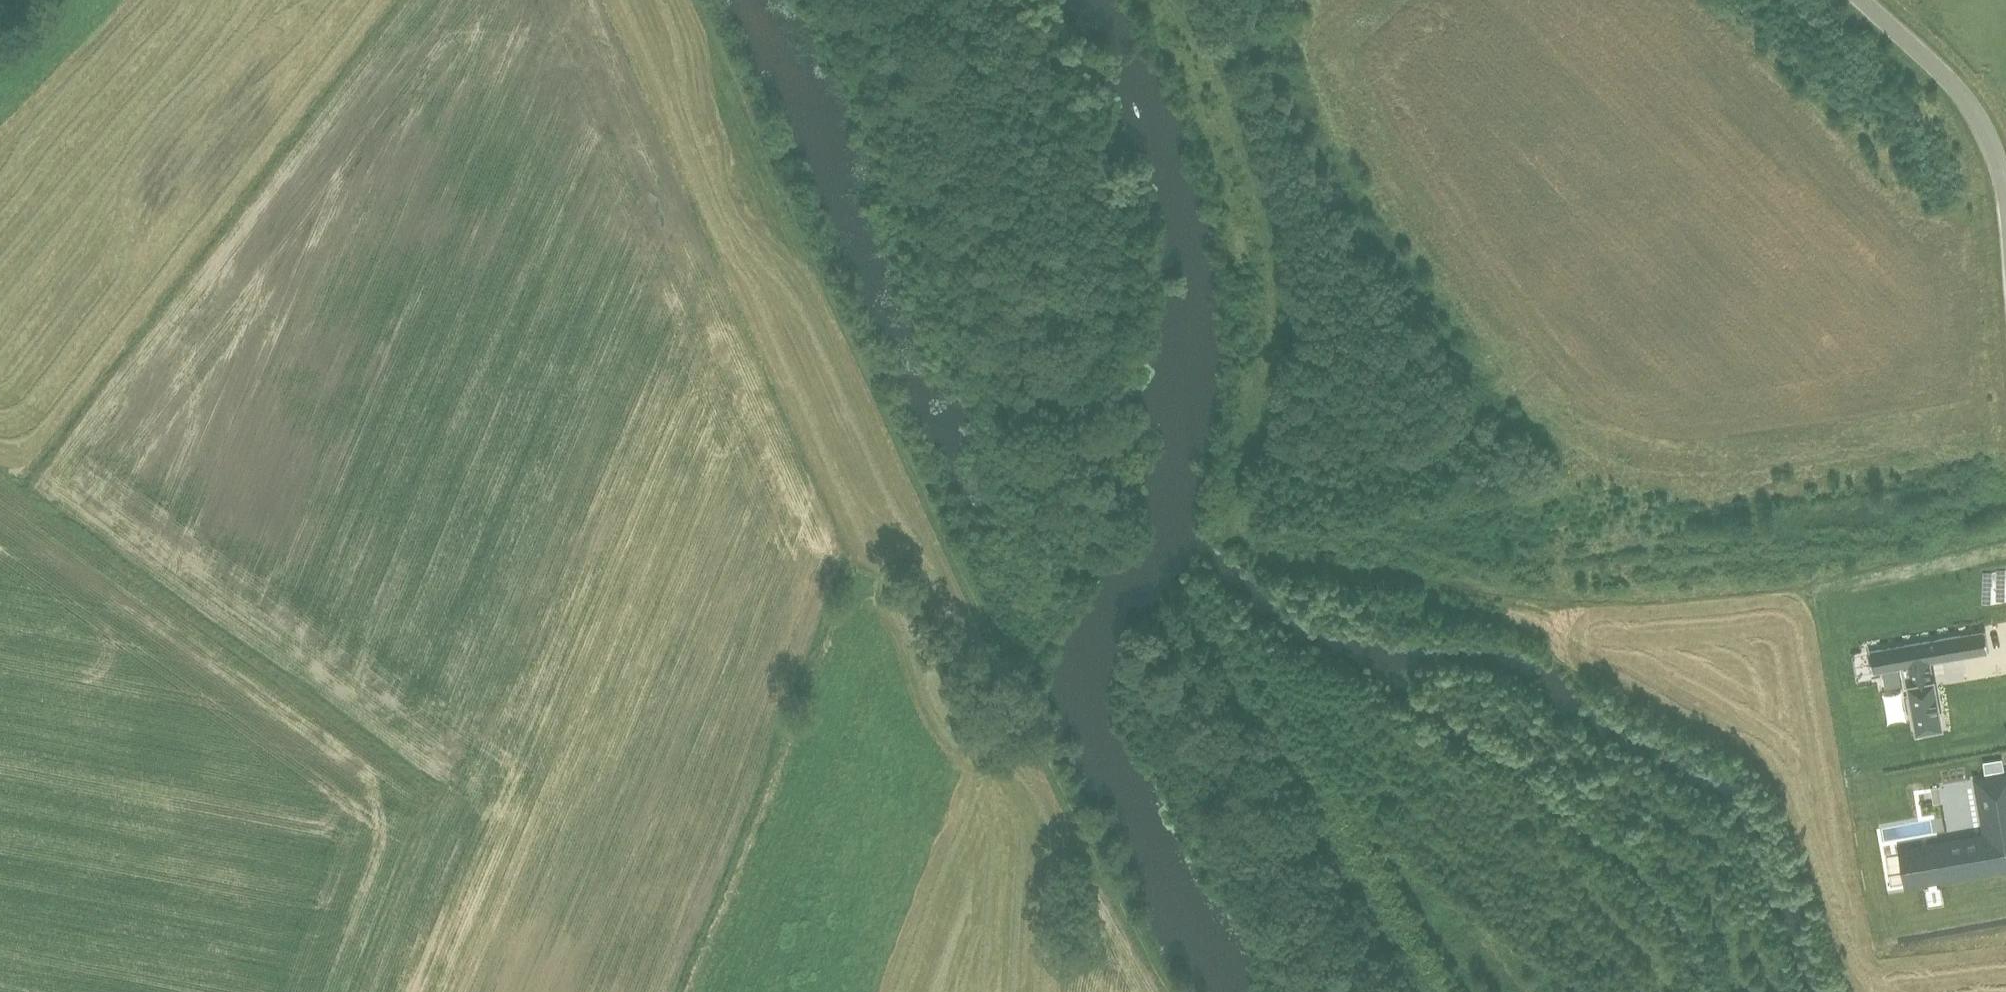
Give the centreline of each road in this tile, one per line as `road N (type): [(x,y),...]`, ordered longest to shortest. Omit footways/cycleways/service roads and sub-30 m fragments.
road 1 (unclassified): [(2005,195),(1969,103),(1862,0)]

